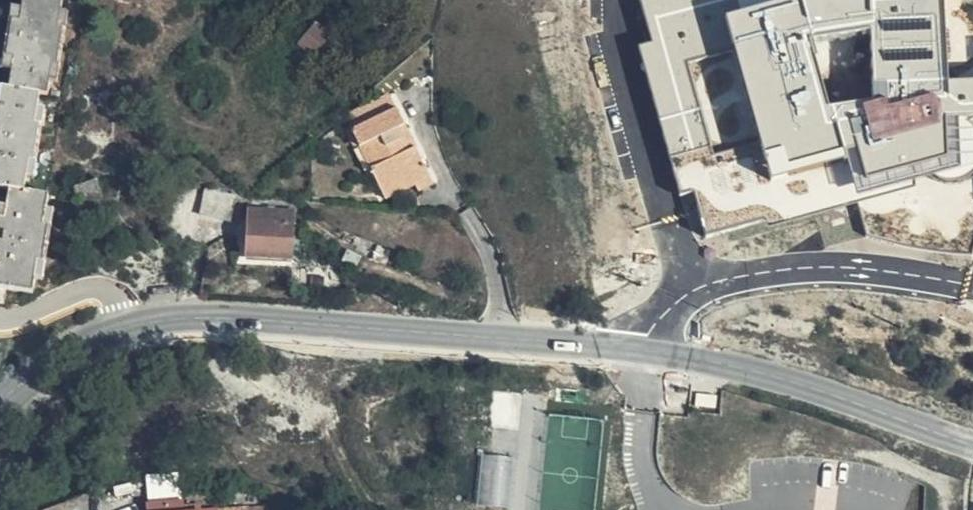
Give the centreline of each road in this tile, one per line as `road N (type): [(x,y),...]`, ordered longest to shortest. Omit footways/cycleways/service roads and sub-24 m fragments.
road 1 (tertiary): [(0,407),(83,341),(121,324),(178,316),(648,353)]
road 2 (unclassified): [(957,282),(870,269),(737,276),(696,288),(668,309),(648,336),(648,353)]
road 3 (tertiary): [(648,353),(765,369),(972,444)]

